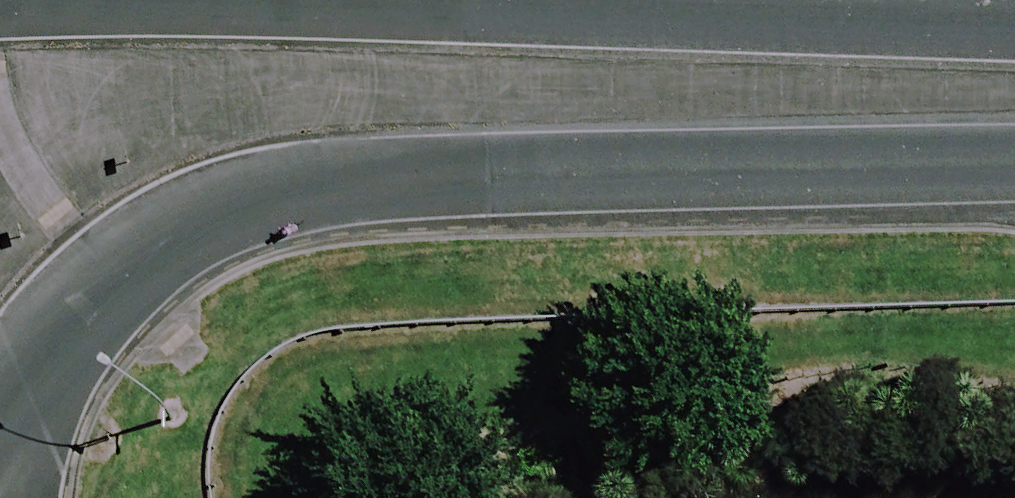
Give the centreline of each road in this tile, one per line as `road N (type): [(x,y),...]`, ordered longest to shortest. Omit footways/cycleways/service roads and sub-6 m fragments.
road 1 (tertiary): [(1014,156),(399,178),(289,190),(201,217),(123,260),(0,361)]
road 2 (tertiary): [(66,0),(1014,36)]

